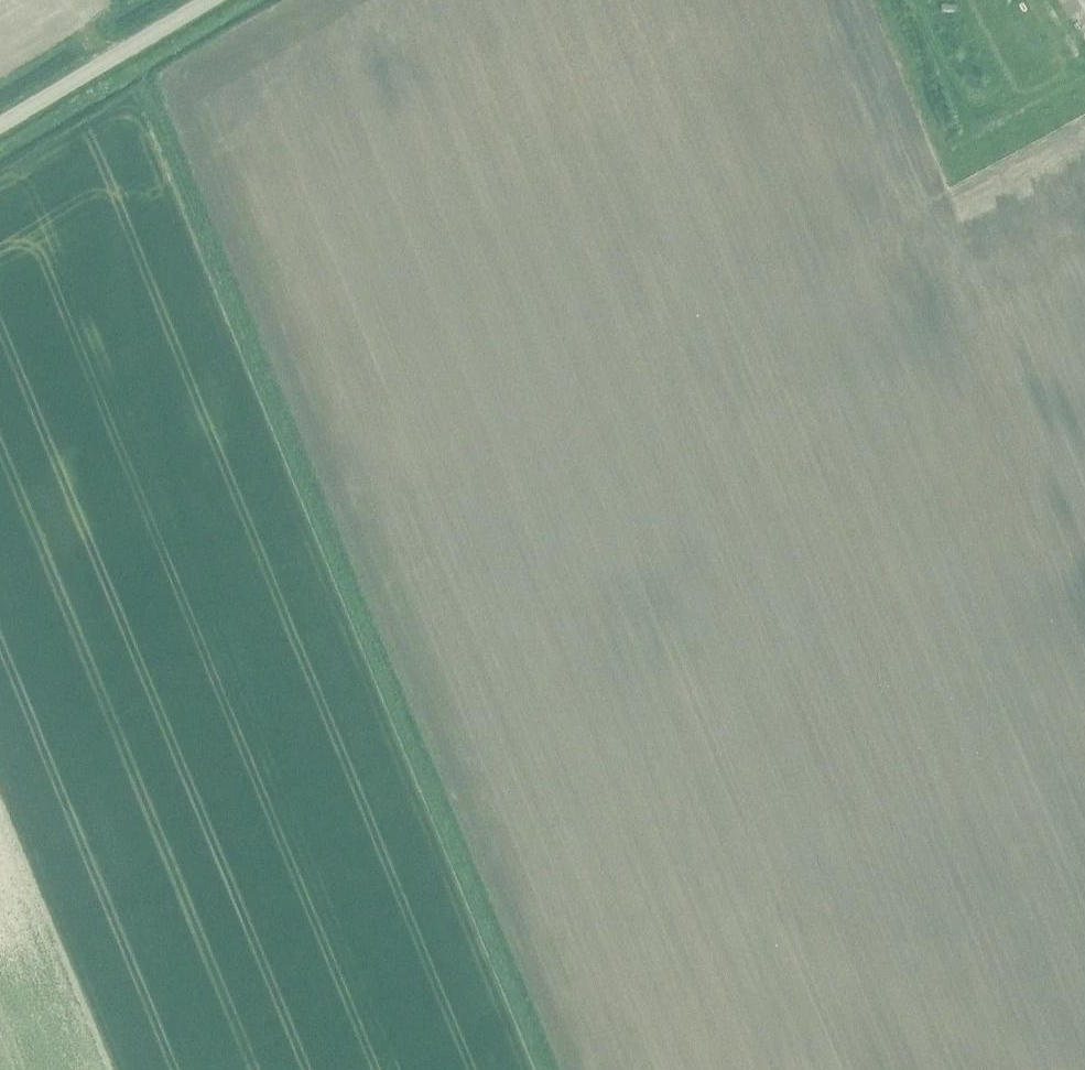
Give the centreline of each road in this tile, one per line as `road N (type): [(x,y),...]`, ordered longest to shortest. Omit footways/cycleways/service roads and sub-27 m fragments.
road 1 (unclassified): [(0,126),(211,0)]

